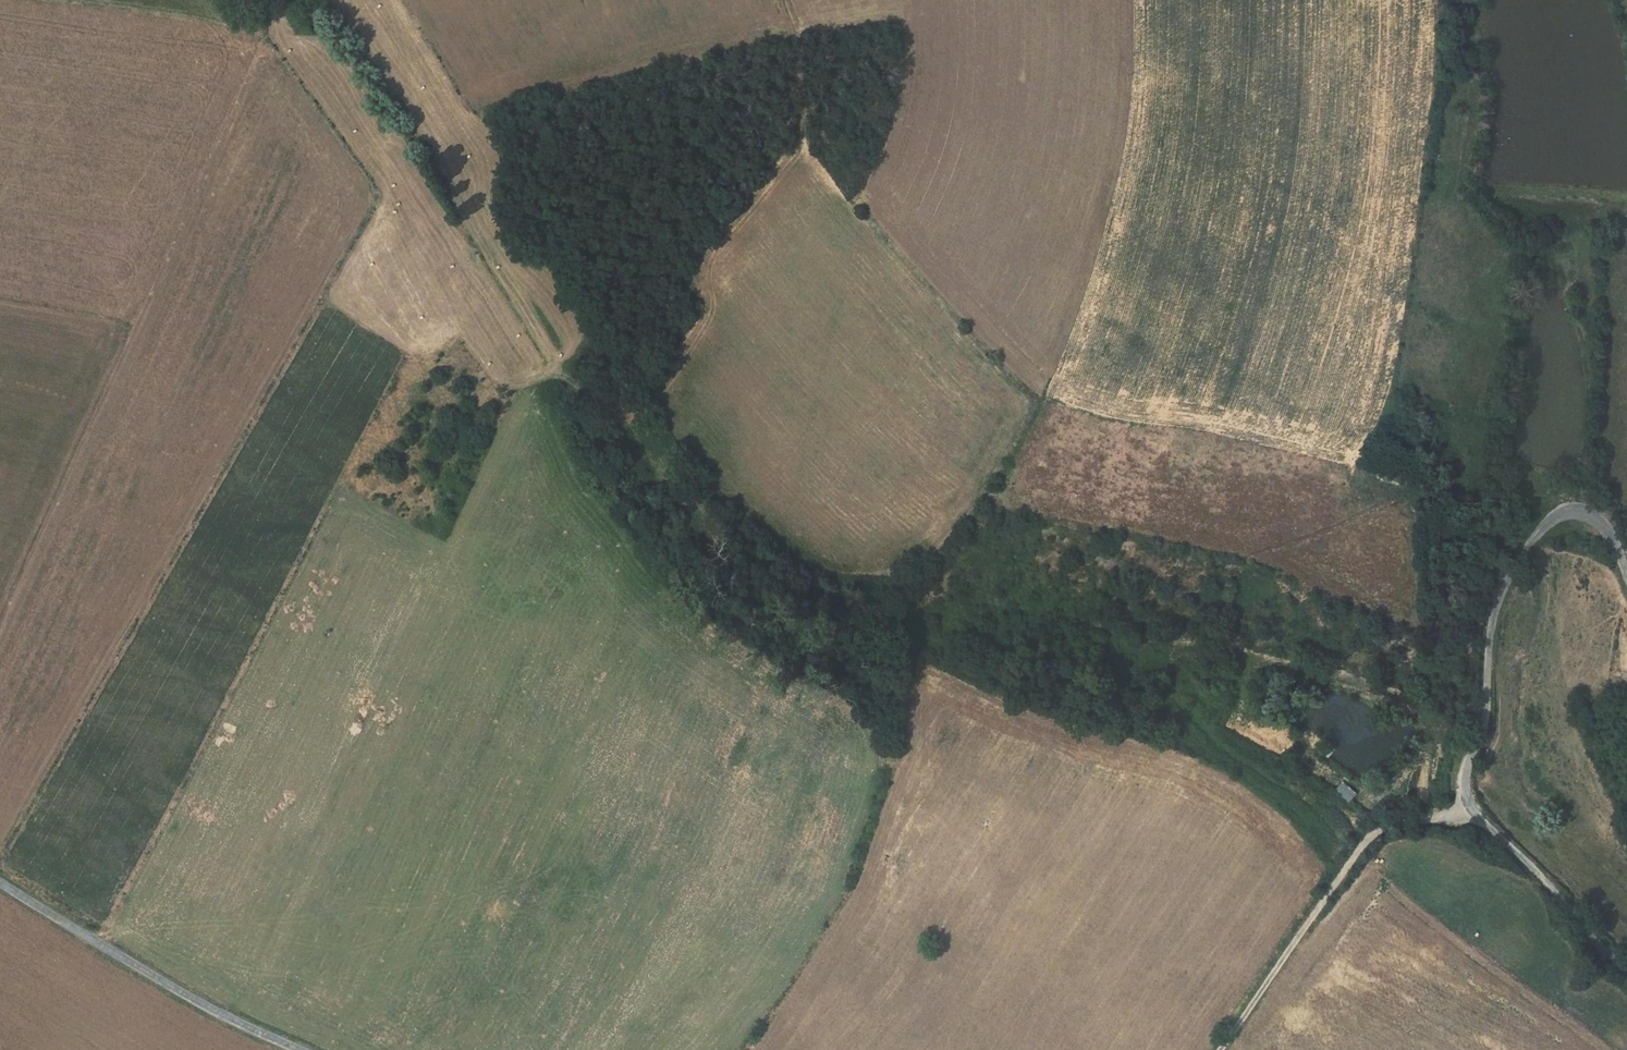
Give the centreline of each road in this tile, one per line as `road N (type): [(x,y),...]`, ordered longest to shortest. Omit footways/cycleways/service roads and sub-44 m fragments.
road 1 (unclassified): [(1626,571),(1602,521),(1569,503),(1531,533),(1496,591),(1485,709),(1459,792),(1626,974)]
road 2 (track): [(1465,802),(1444,816),(1368,835),(1219,1049)]
road 3 (unclassified): [(0,879),(215,1011),(301,1049)]

